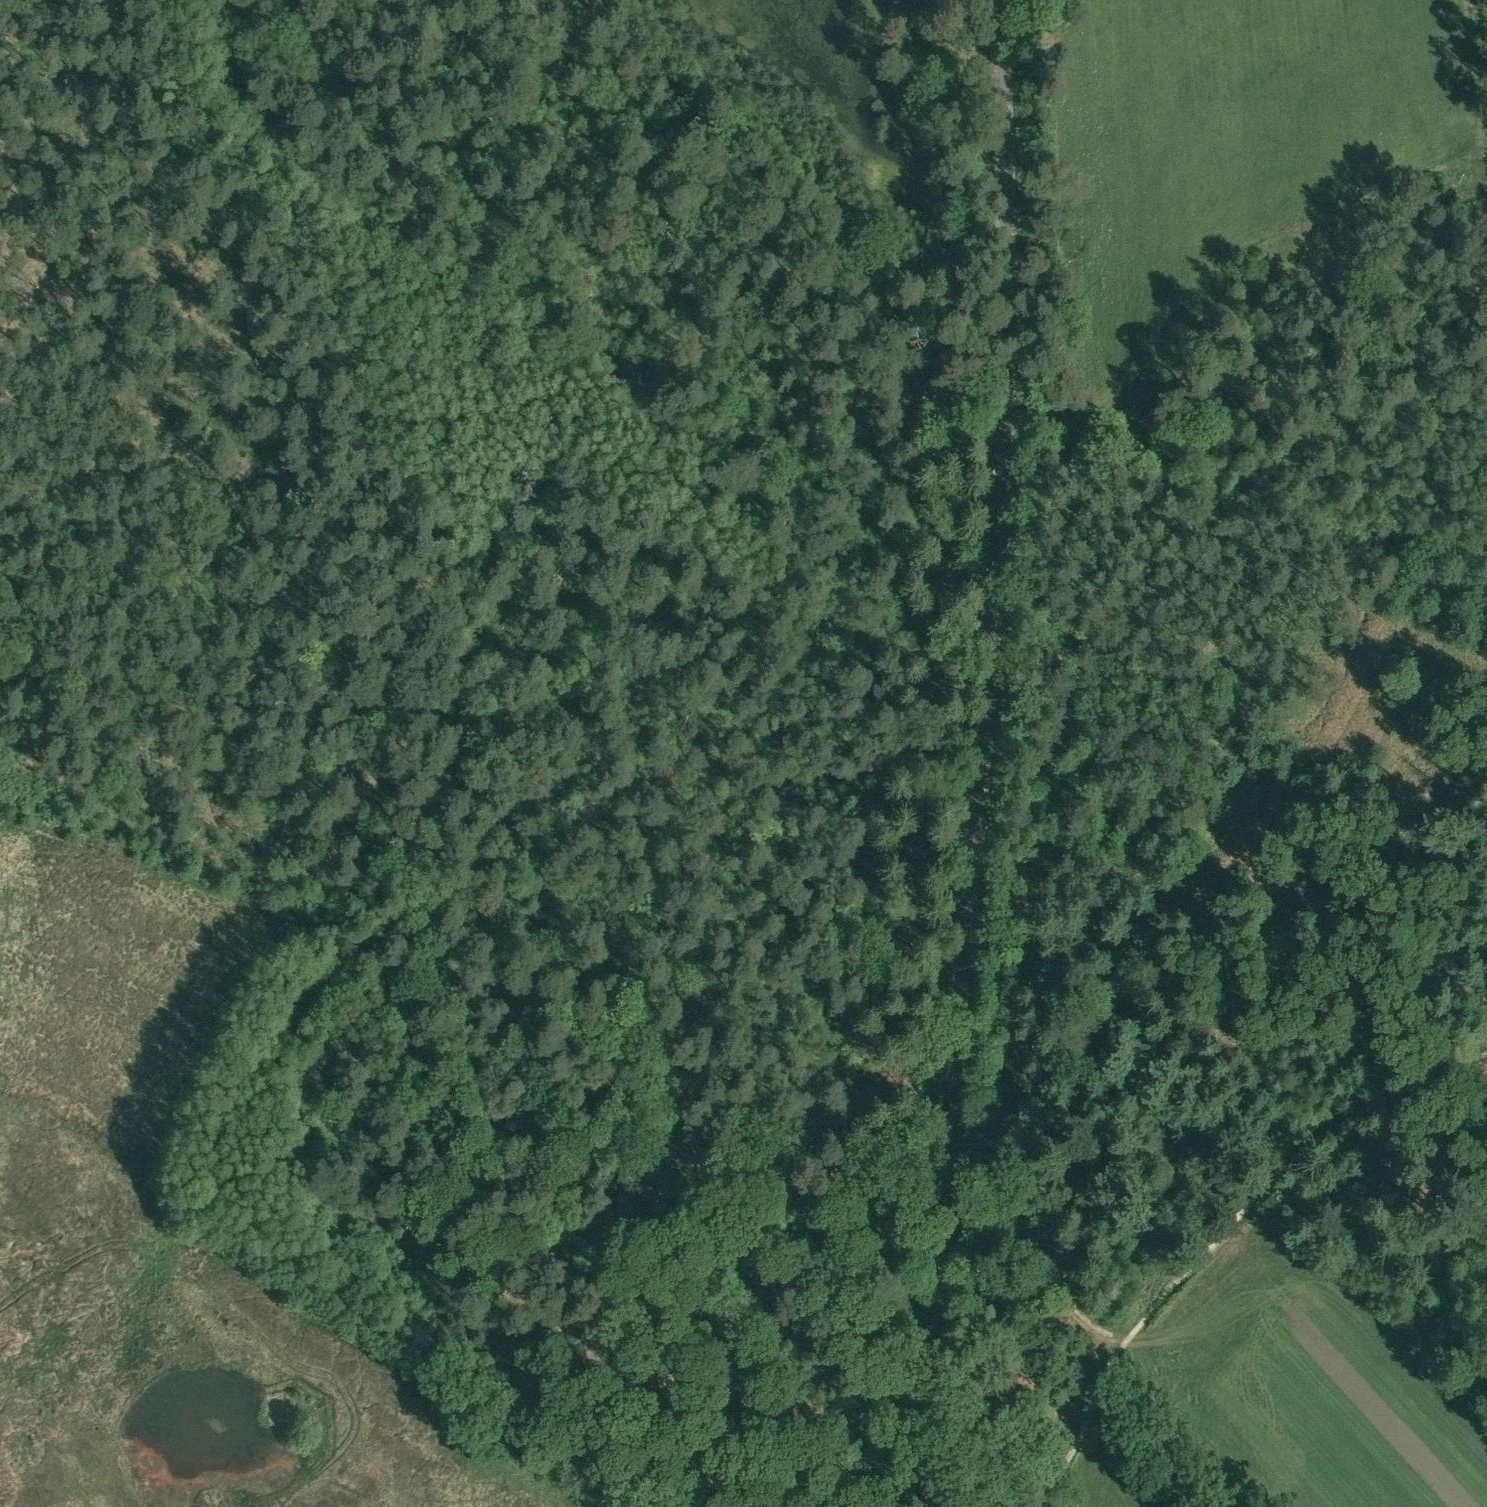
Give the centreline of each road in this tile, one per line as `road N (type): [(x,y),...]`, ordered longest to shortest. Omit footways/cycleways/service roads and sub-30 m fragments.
road 1 (unclassified): [(911,1506),(990,786),(1008,346),(992,0)]
road 2 (track): [(939,1240),(1026,1244),(1138,1325)]

